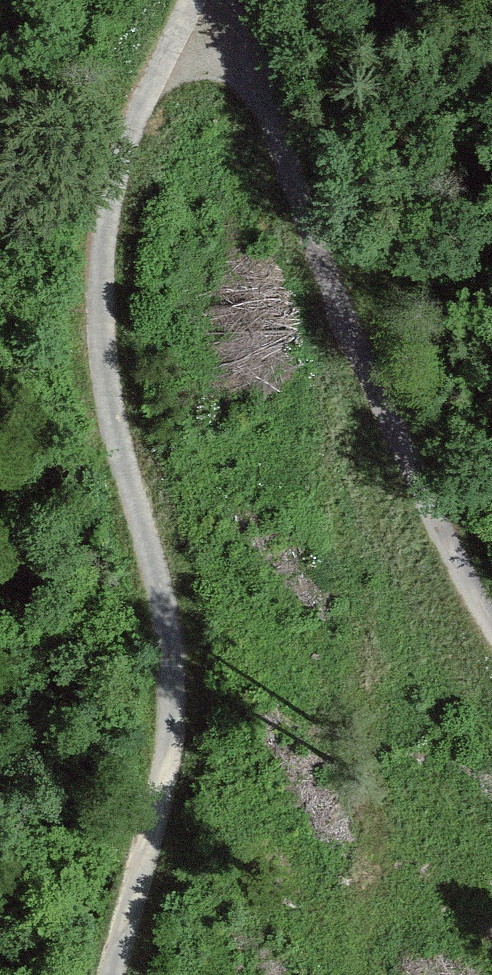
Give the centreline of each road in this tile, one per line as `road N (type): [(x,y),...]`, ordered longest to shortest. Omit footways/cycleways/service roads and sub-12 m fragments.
road 1 (unclassified): [(114,974),(169,762),(174,708),(157,580),(118,442),(103,325),(109,201),(192,0)]
road 2 (track): [(245,0),(255,92),(330,287),(447,549),(491,616)]

